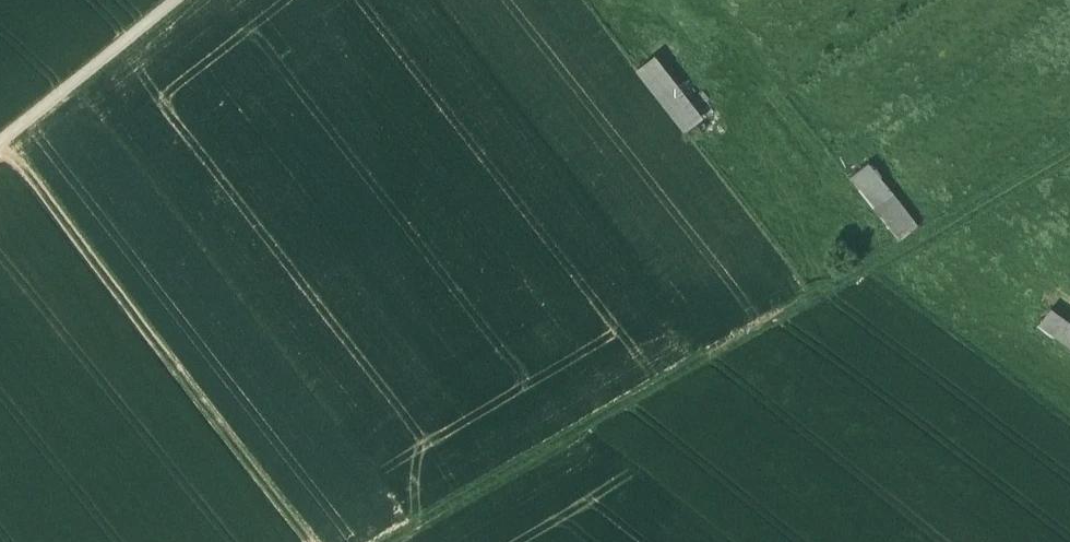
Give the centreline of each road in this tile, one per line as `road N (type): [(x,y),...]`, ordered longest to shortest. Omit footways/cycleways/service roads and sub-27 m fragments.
road 1 (track): [(1069,154),(379,541)]
road 2 (track): [(3,145),(307,541)]

